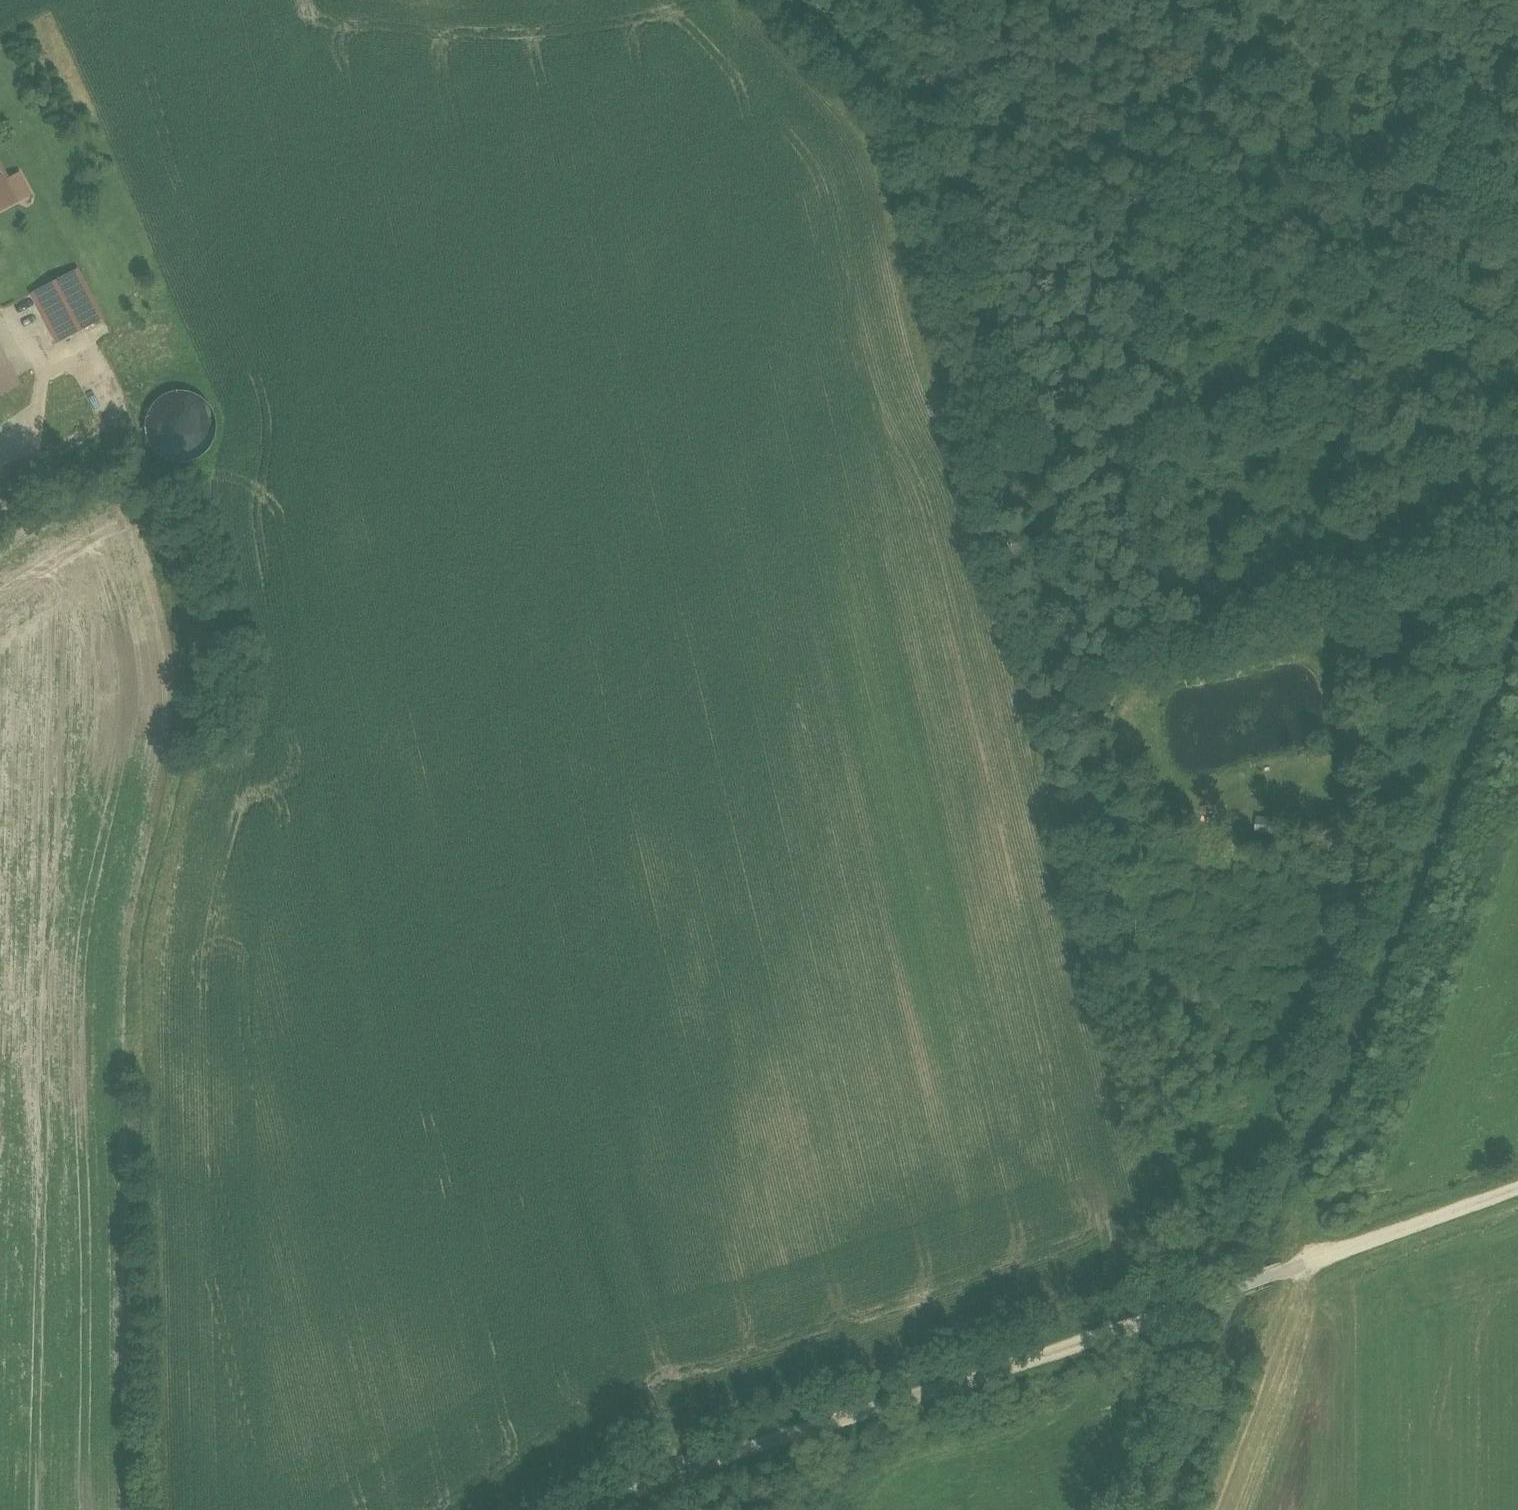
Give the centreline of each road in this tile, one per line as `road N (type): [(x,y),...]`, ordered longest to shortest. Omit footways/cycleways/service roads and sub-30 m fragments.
road 1 (track): [(589,1509),(689,1467),(1212,1297),(1517,1187)]
road 2 (track): [(1200,1301),(1361,912),(1356,843)]

